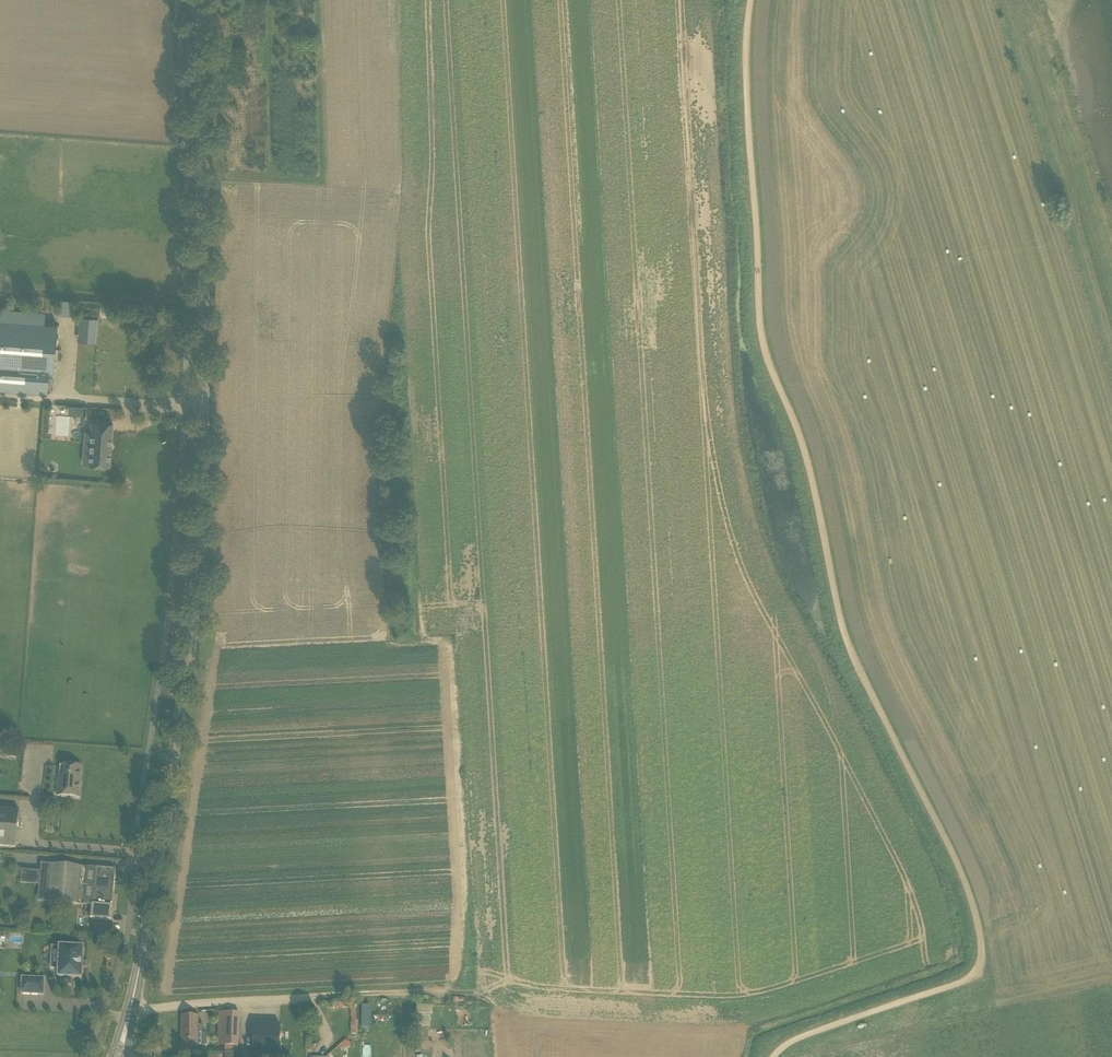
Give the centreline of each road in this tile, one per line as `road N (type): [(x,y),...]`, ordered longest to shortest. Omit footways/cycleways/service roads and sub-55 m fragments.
road 1 (track): [(751,0),(747,112),(764,348),(808,462),(843,632),(937,823),(983,955),(968,980),(802,1036),(773,1056)]
road 2 (tertiary): [(131,1006),(202,529),(199,0)]
road 3 (track): [(131,1006),(458,991)]

